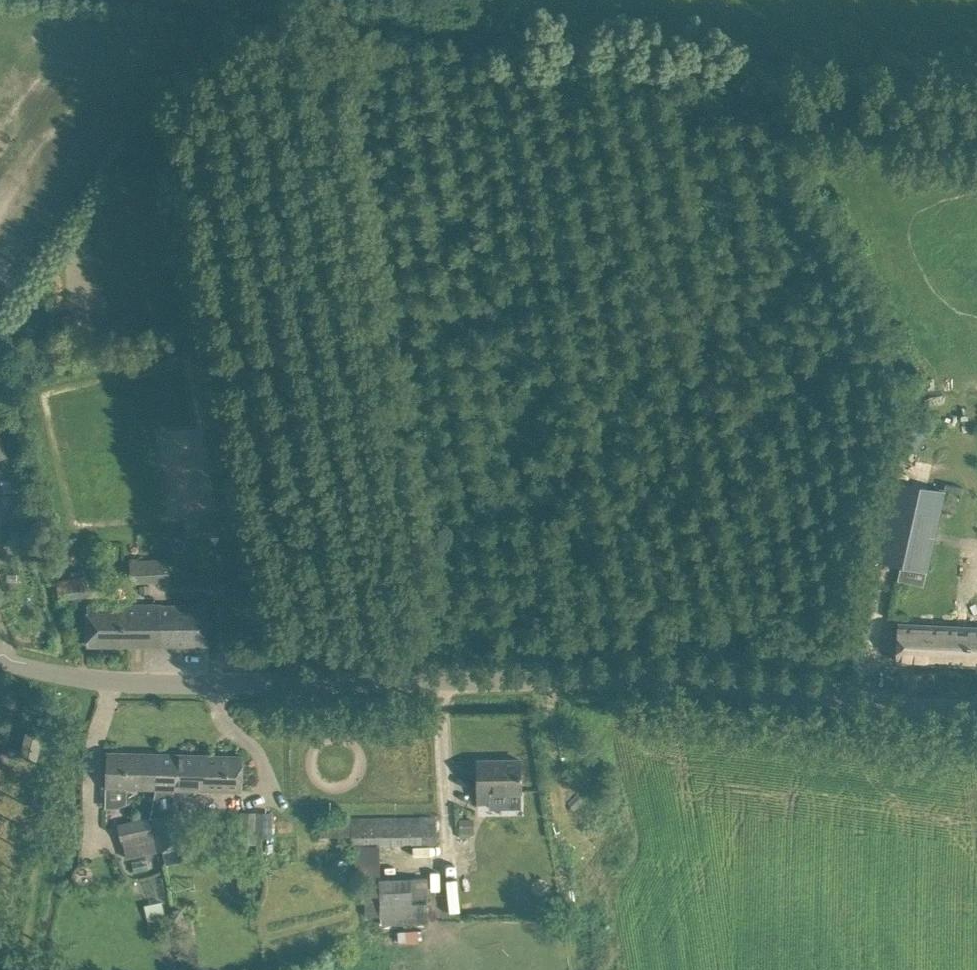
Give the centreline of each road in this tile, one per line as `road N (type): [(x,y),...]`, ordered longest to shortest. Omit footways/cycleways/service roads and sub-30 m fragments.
road 1 (unclassified): [(976,711),(639,680),(165,685),(88,680),(0,661)]
road 2 (track): [(18,964),(88,680)]

